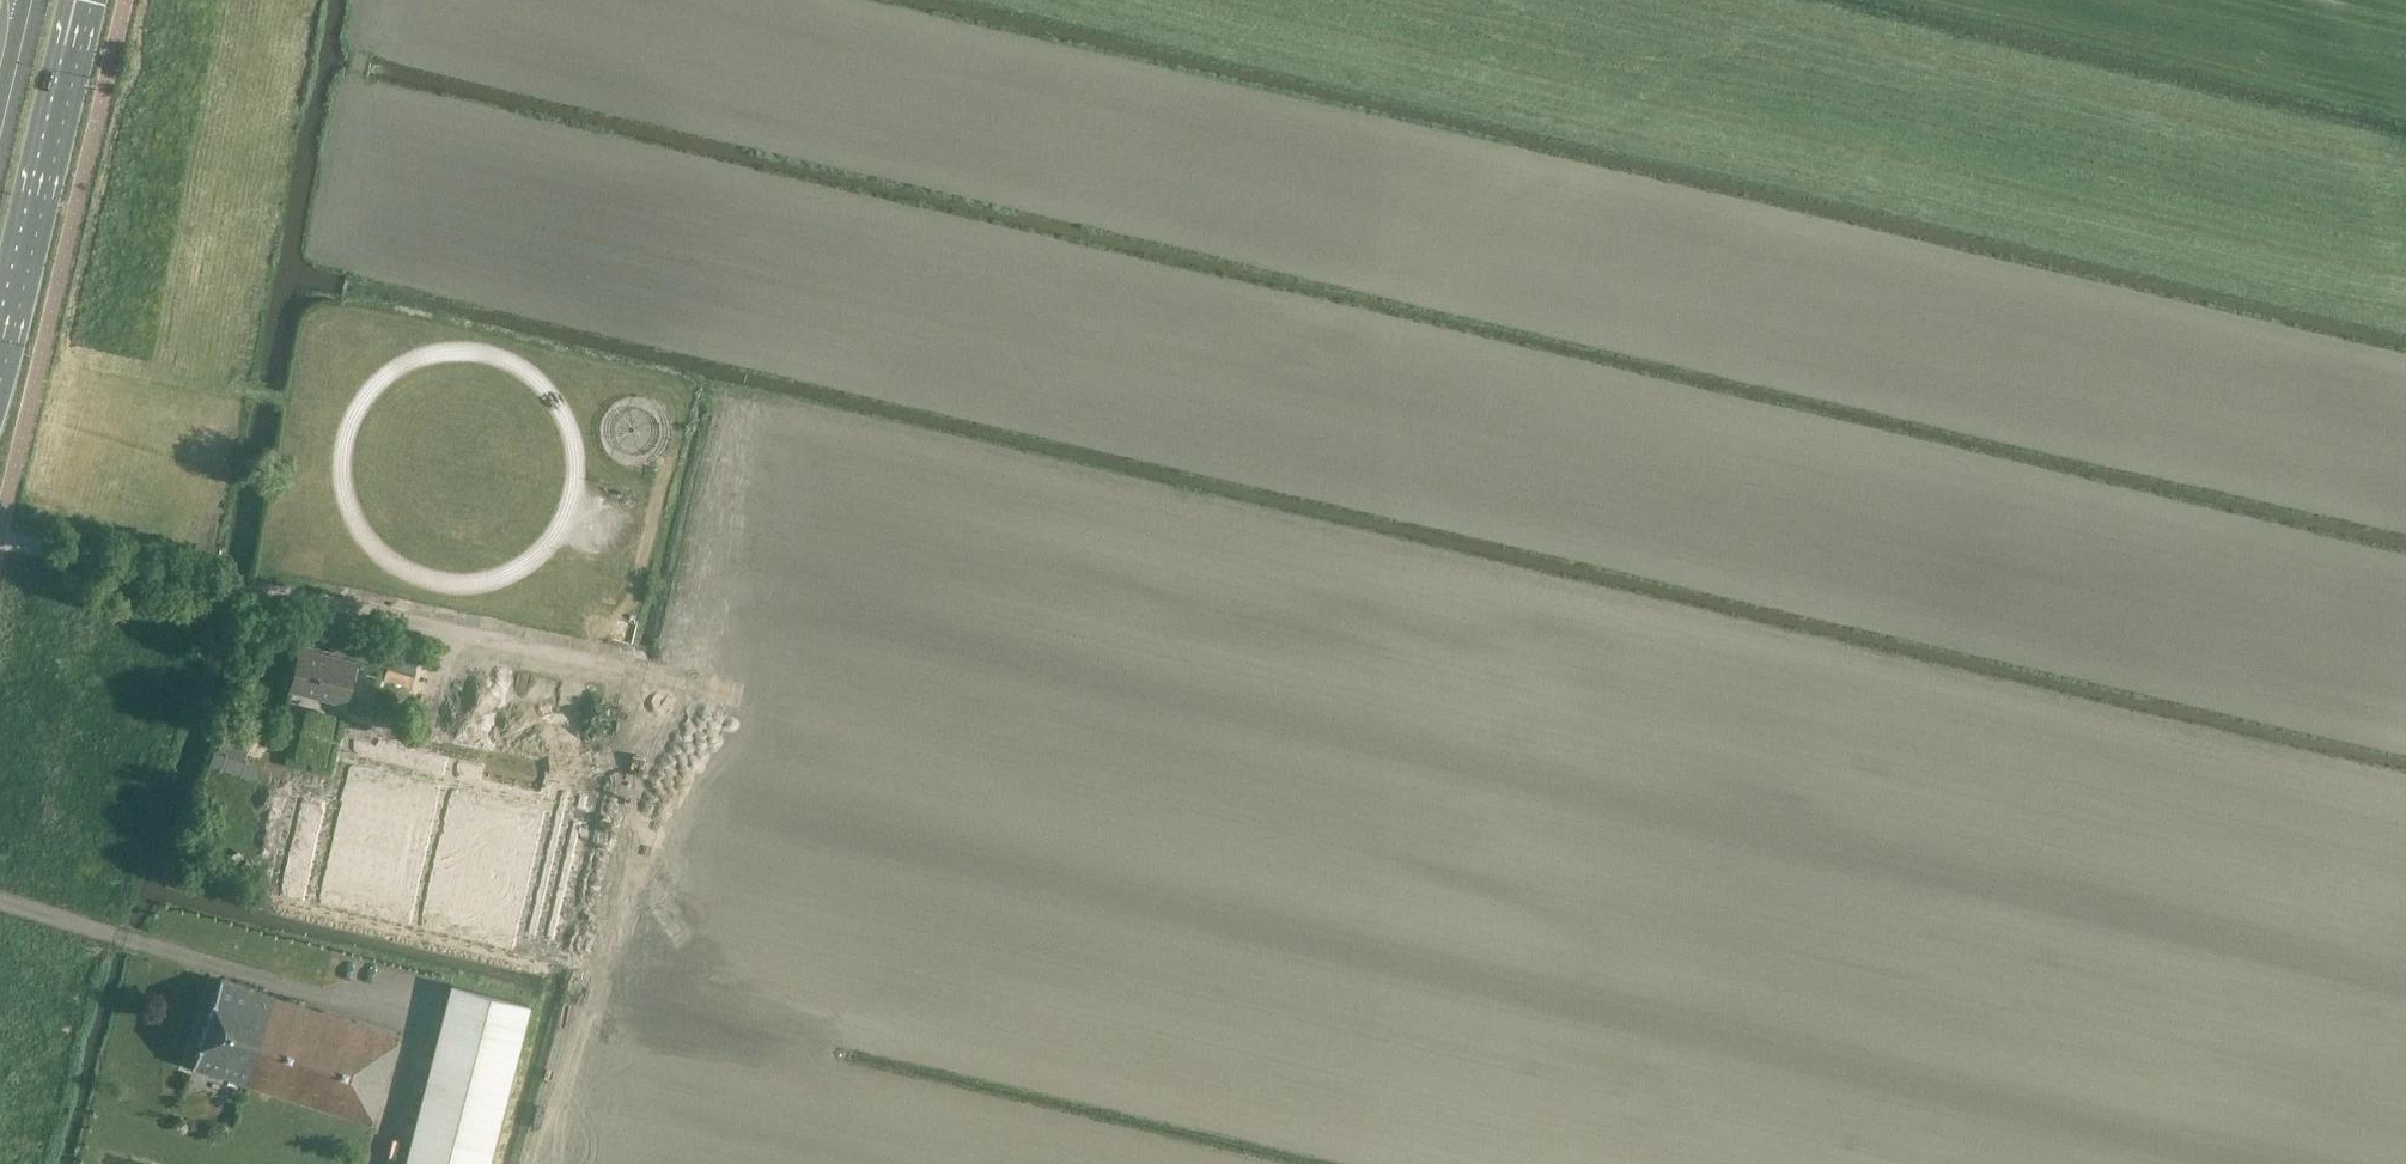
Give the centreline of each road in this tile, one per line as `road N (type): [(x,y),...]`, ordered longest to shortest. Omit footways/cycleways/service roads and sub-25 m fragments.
road 1 (secondary): [(0,370),(86,0)]
road 2 (secondary): [(47,0),(0,193)]

